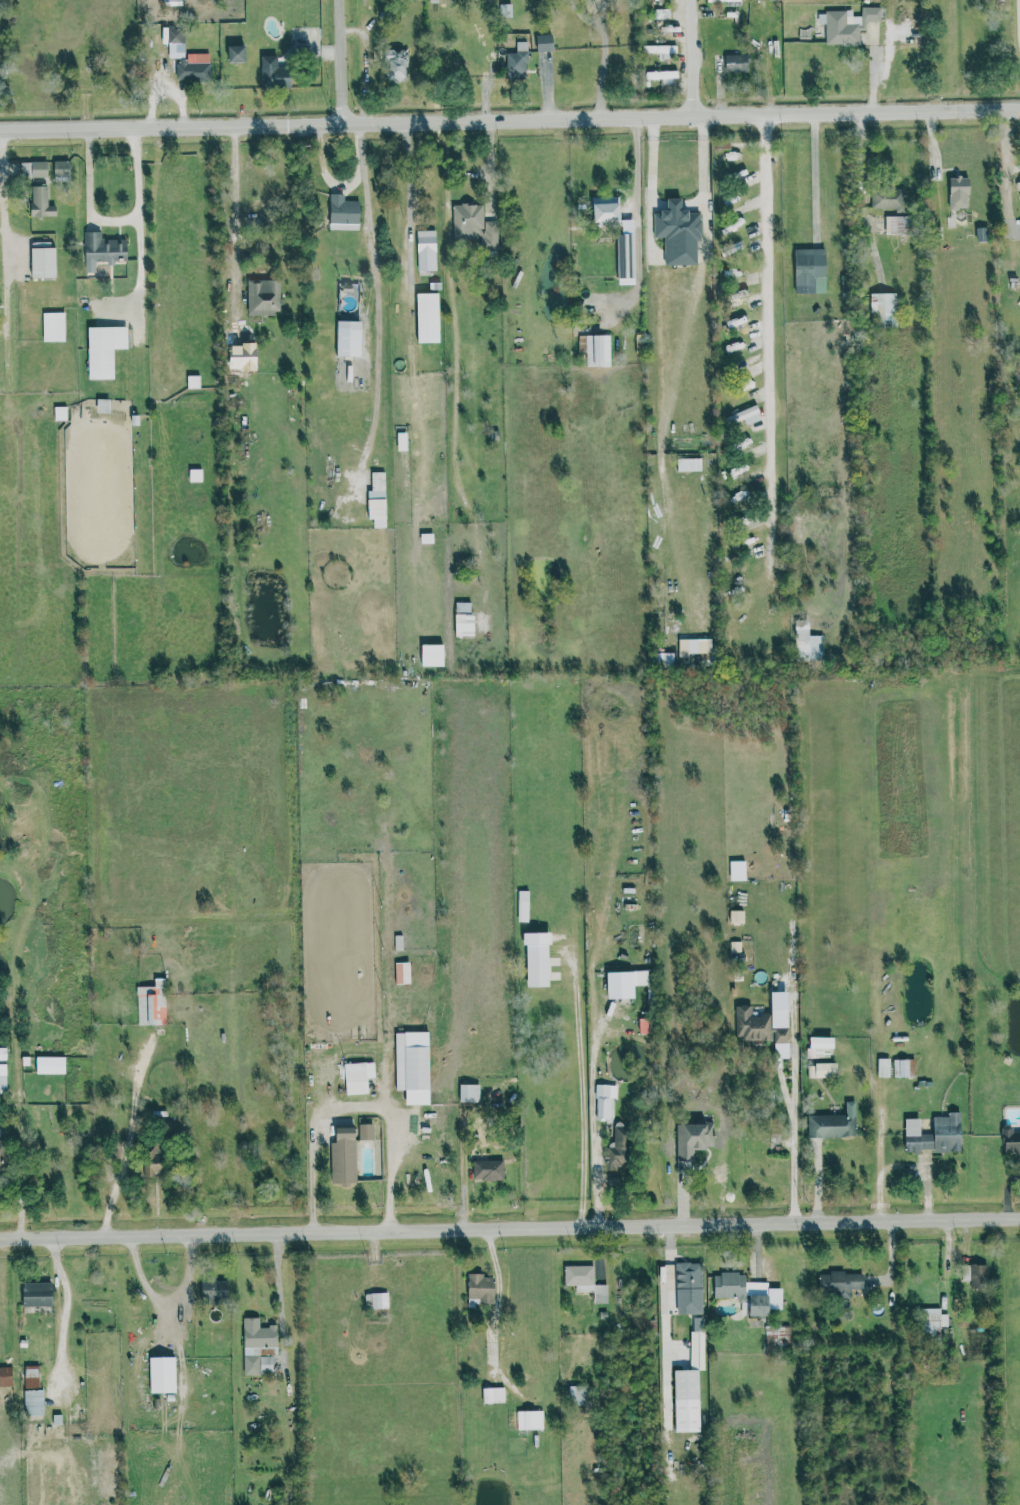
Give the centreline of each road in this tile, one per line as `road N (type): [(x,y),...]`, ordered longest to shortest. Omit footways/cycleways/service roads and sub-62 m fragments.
road 1 (residential): [(0,127),(1019,107)]
road 2 (residential): [(0,1238),(1019,1219)]
road 3 (residential): [(862,110),(867,662)]
road 4 (residential): [(343,121),(340,0)]

